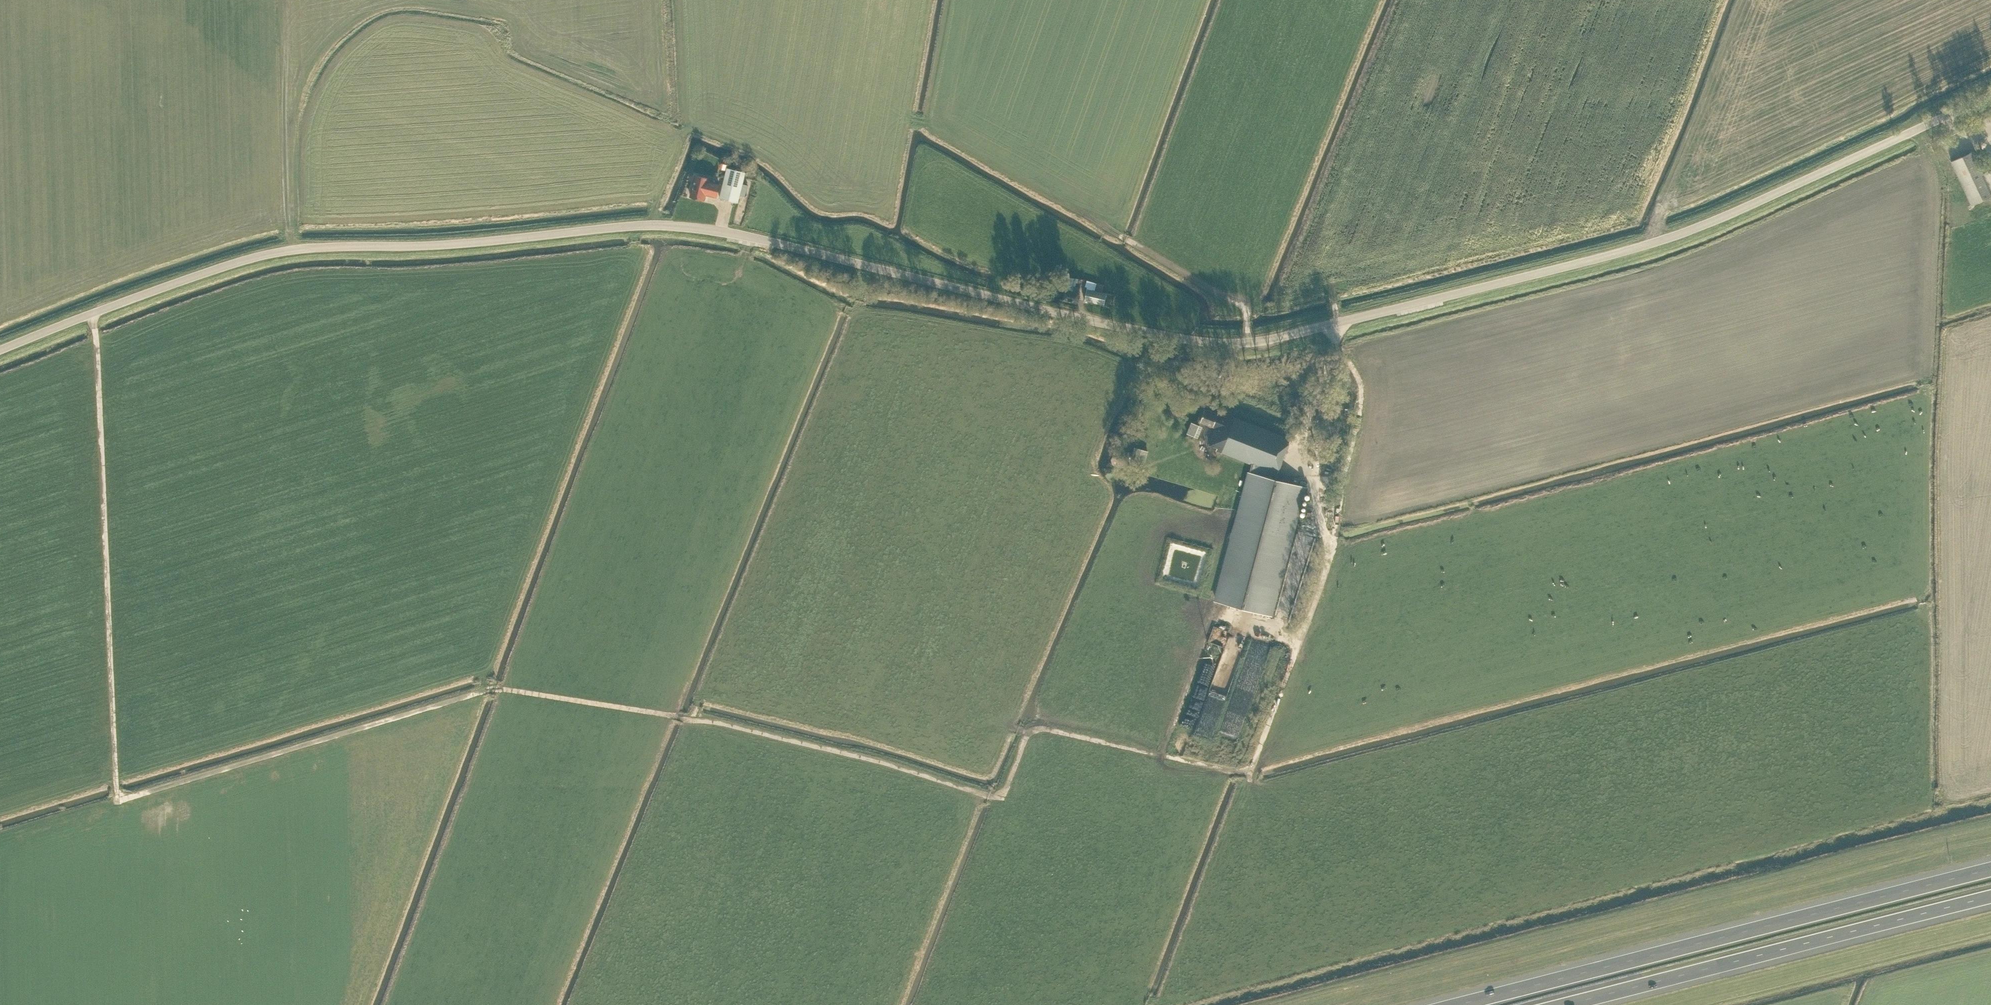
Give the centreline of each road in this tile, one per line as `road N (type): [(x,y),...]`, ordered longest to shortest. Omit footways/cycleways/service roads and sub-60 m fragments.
road 1 (tertiary): [(0,352),(269,254),(451,249),(631,227),(718,231),(1162,342),(1216,349),(1278,344),(1640,250),(1990,98)]
road 2 (track): [(96,315),(118,800),(505,691),(717,723),(990,796),(1002,795),(1031,728),(1240,775),(1255,762),(1331,552)]
road 3 (motorway): [(1990,869),(1457,1004)]
road 4 (motorway): [(1566,1004),(1990,897)]

